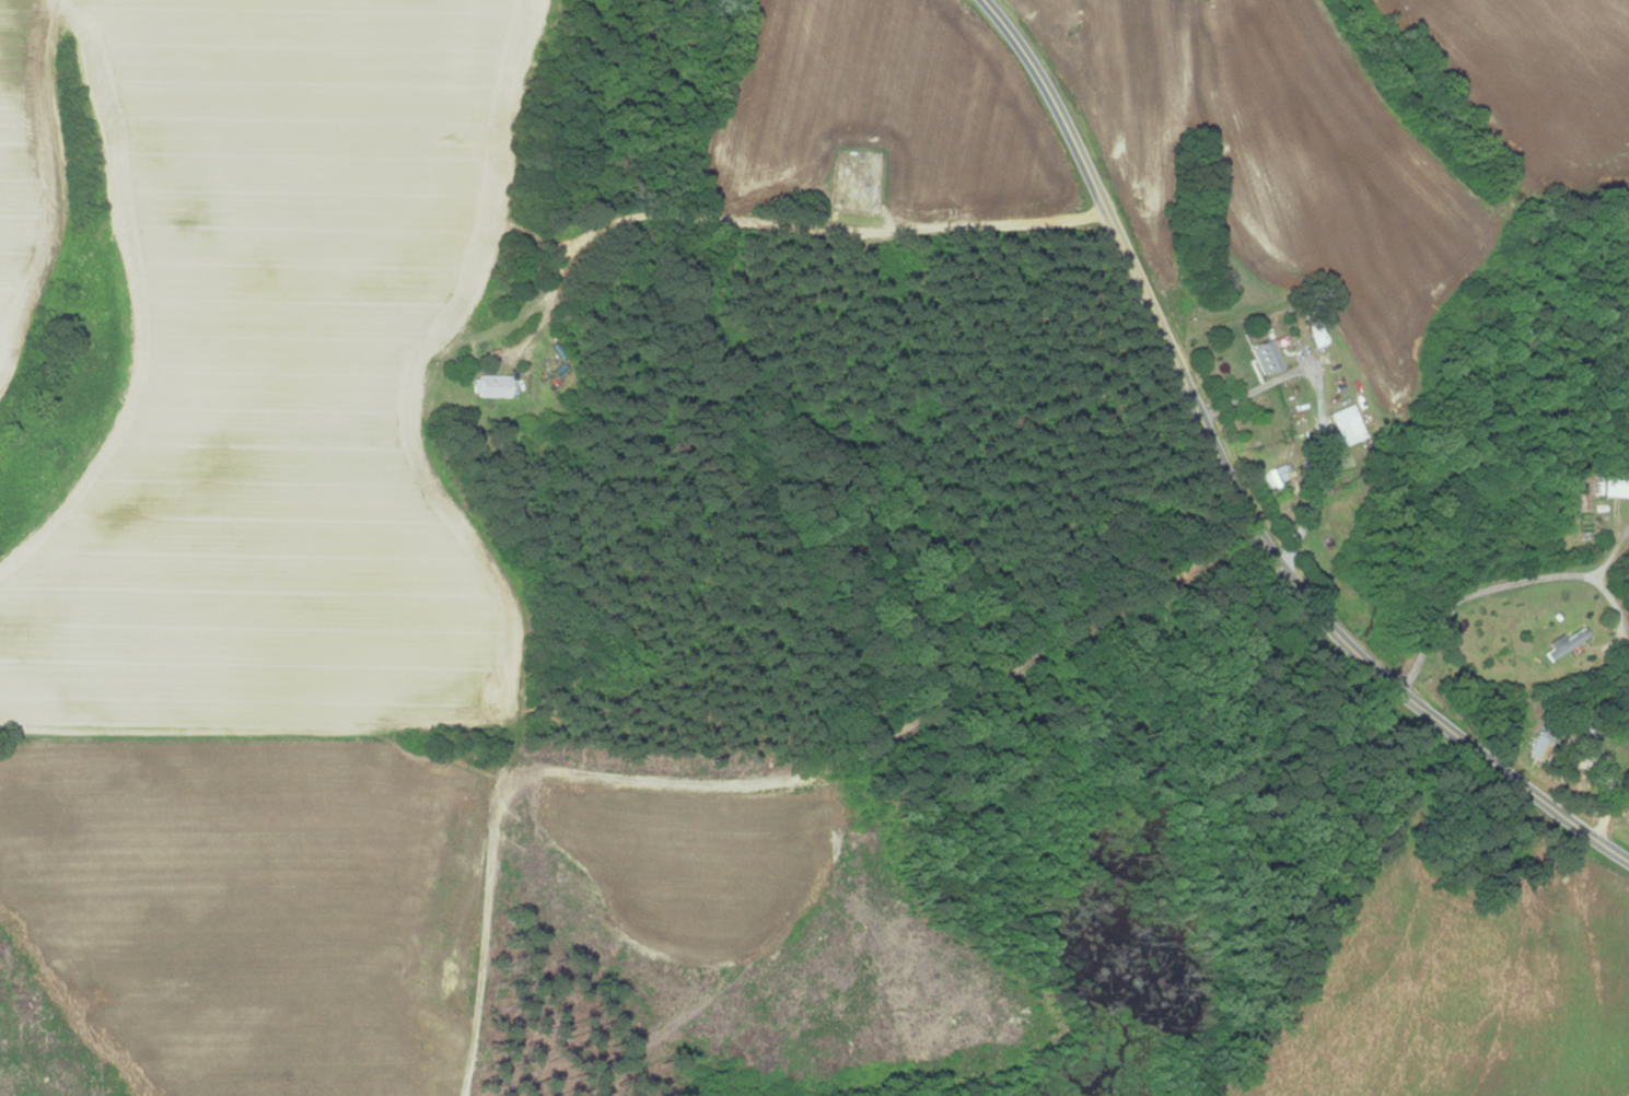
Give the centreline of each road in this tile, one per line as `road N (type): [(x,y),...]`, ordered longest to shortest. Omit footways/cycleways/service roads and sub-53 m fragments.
road 1 (residential): [(1628,866),(1401,699),(1298,596),(1219,469),(1046,98),(976,0)]

